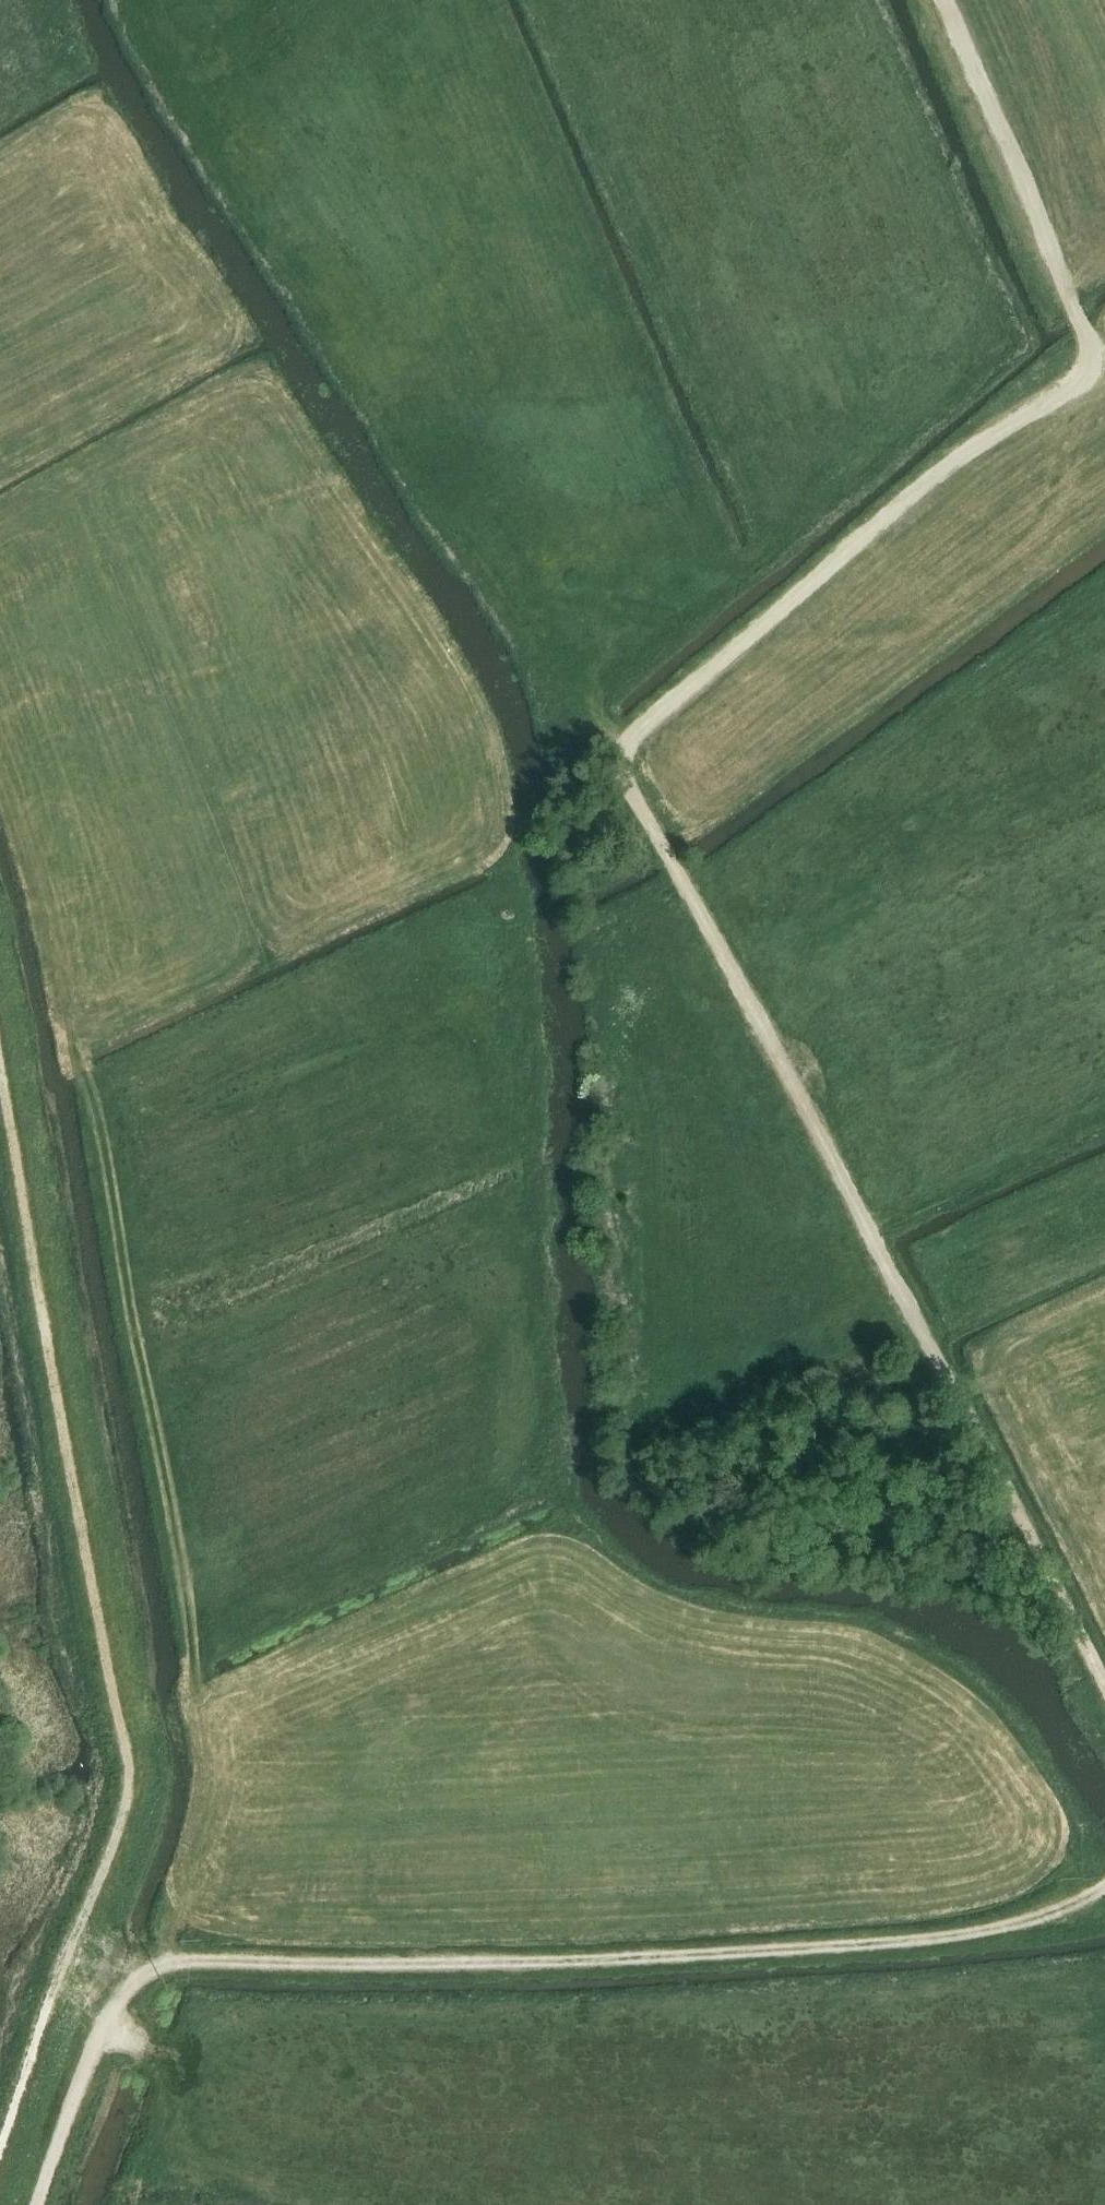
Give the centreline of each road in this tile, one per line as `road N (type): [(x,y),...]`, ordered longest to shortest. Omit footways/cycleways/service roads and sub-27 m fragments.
road 1 (track): [(932,0),(1085,333),(1085,376),(1076,390),(1017,415),(965,449),(645,728),(628,745),(625,767),(1104,1688)]
road 2 (track): [(38,2204),(125,1990),(157,1969),(195,1961),(499,1965),(865,1944),(1006,1926),(1104,1887)]

